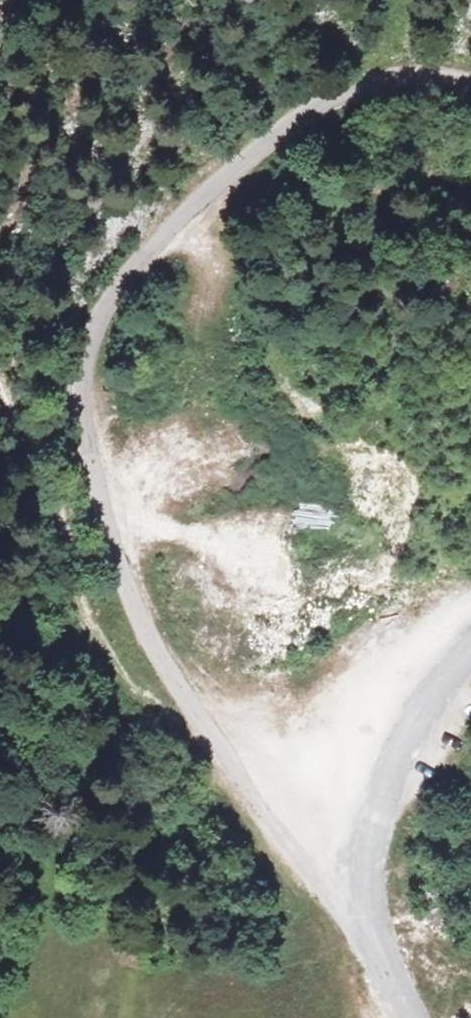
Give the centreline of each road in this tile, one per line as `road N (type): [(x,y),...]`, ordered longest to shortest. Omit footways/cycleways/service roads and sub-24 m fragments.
road 1 (unclassified): [(374,815),(289,806),(251,785),(178,689),(104,523),(88,460),(79,357),(91,308),(127,245),(196,183),(314,101),(394,68),(470,79)]
road 2 (track): [(0,412),(90,629),(159,707),(217,743)]
road 3 (track): [(196,183),(219,273),(176,396),(104,523)]
road 4 (unclassified): [(408,1017),(374,935),(374,815)]
road 5 (unclassified): [(374,815),(387,763),(416,710),(470,641)]

